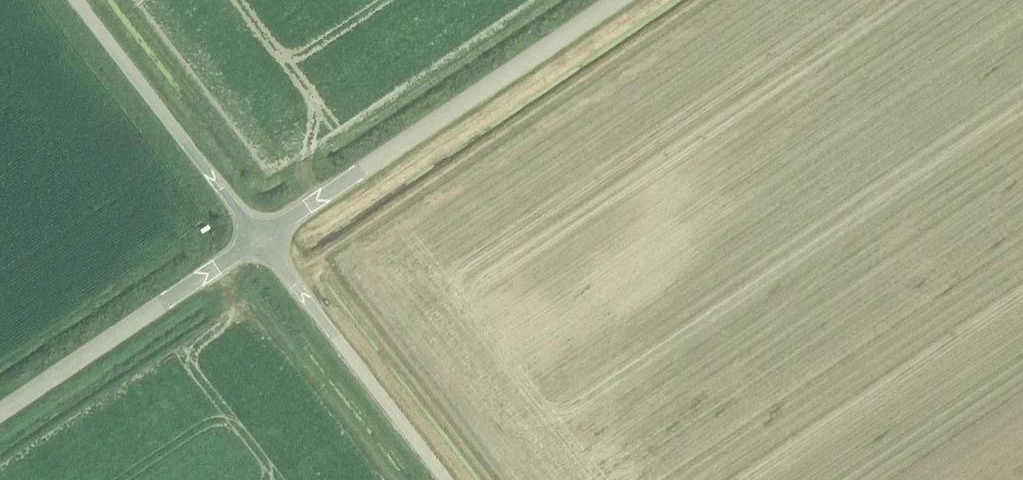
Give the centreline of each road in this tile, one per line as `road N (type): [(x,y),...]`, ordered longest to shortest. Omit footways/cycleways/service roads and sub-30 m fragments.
road 1 (unclassified): [(260,239),(617,0)]
road 2 (unclassified): [(0,413),(260,239)]
road 3 (unclassified): [(444,479),(260,239)]
road 4 (unclassified): [(260,239),(77,0)]

